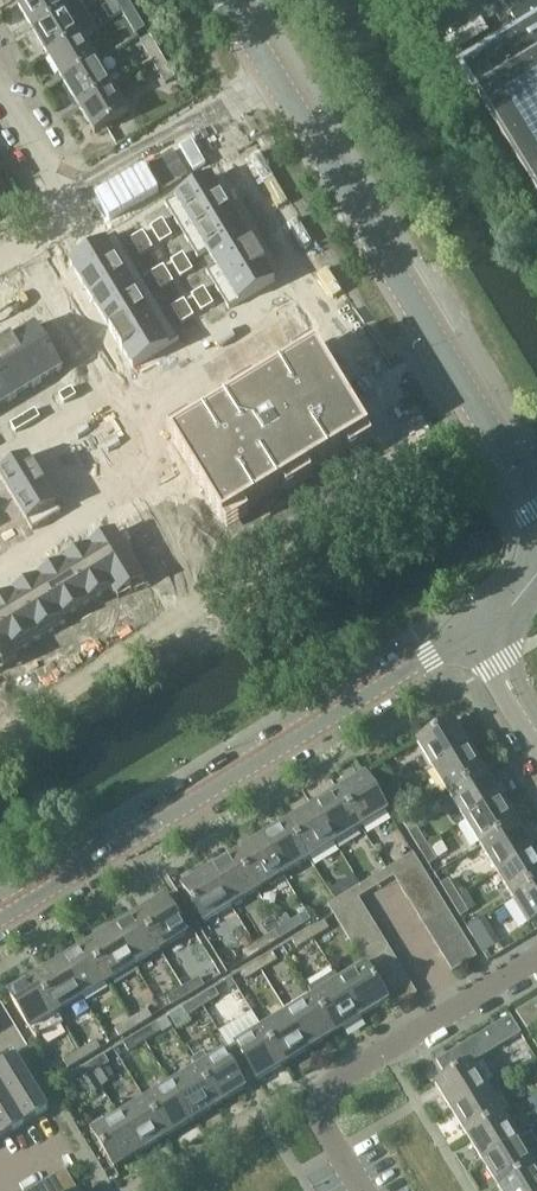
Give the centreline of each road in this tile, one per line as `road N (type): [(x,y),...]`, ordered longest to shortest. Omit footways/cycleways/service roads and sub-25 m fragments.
road 1 (tertiary): [(0,921),(483,624)]
road 2 (tertiary): [(536,504),(280,67)]
road 3 (residential): [(365,1190),(322,1121),(326,1093),(457,1016)]
road 4 (residential): [(60,193),(280,67)]
road 5 (residential): [(0,570),(146,480),(159,451),(142,413)]
road 6 (residential): [(142,413),(102,374),(24,247)]
road 7 (residential): [(305,314),(142,413)]
road 8 (residential): [(386,894),(457,1016)]
road 9 (residential): [(60,193),(0,87)]

